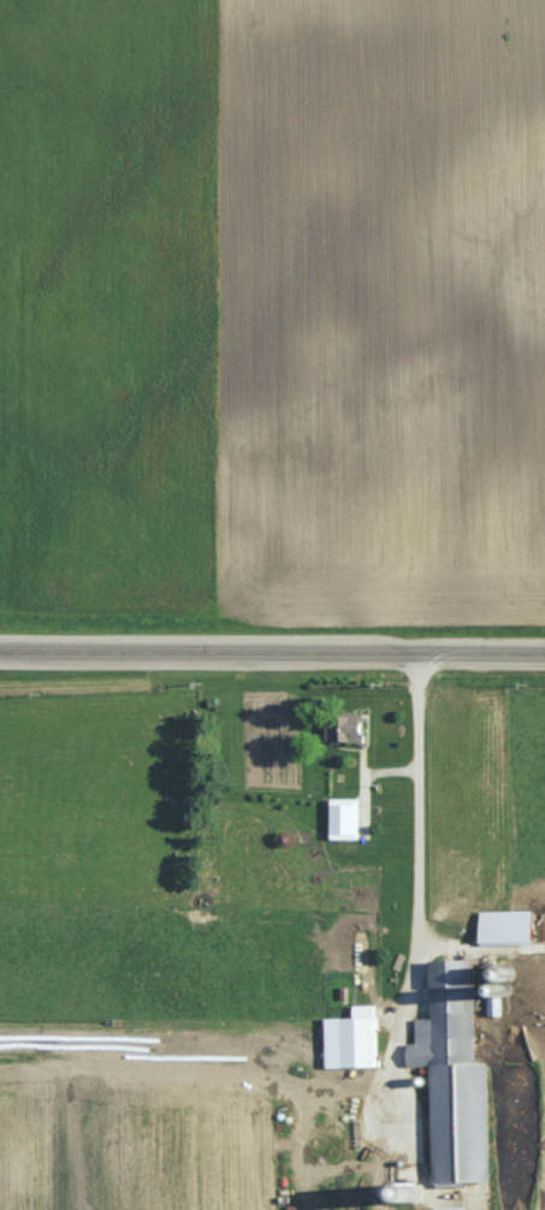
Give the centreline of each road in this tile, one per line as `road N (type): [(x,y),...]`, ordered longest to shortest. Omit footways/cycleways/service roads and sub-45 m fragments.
road 1 (secondary): [(0,649),(544,653)]

